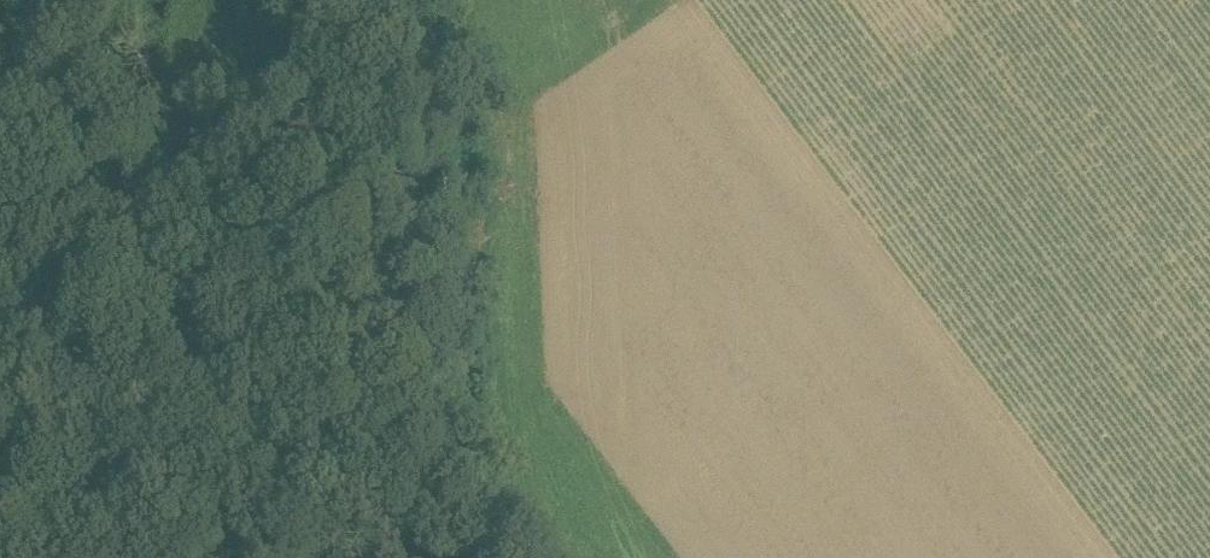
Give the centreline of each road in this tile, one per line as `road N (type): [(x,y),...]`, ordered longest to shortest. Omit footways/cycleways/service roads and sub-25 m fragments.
road 1 (track): [(78,0),(0,180)]

